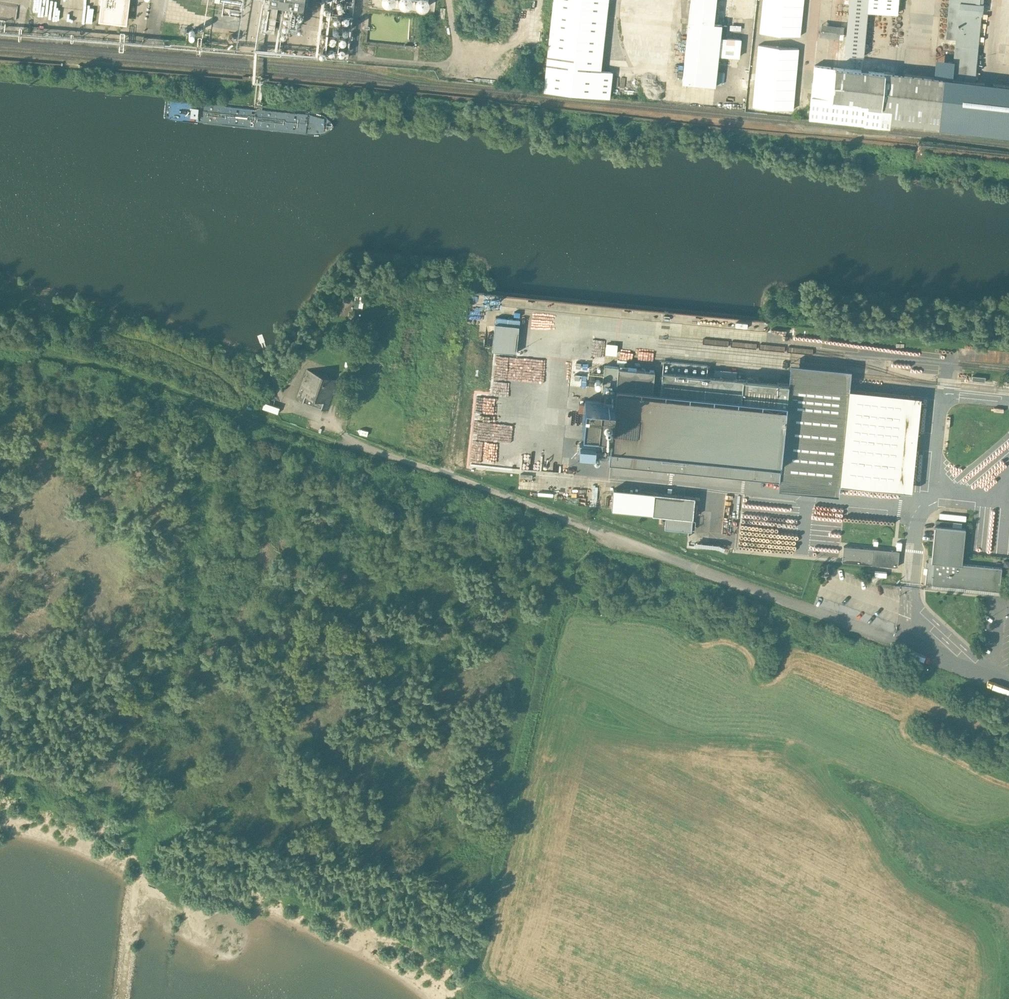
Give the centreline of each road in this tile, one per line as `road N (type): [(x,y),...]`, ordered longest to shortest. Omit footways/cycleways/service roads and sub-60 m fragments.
road 1 (track): [(347,434),(314,432),(61,352)]
road 2 (residential): [(1008,682),(887,637)]

